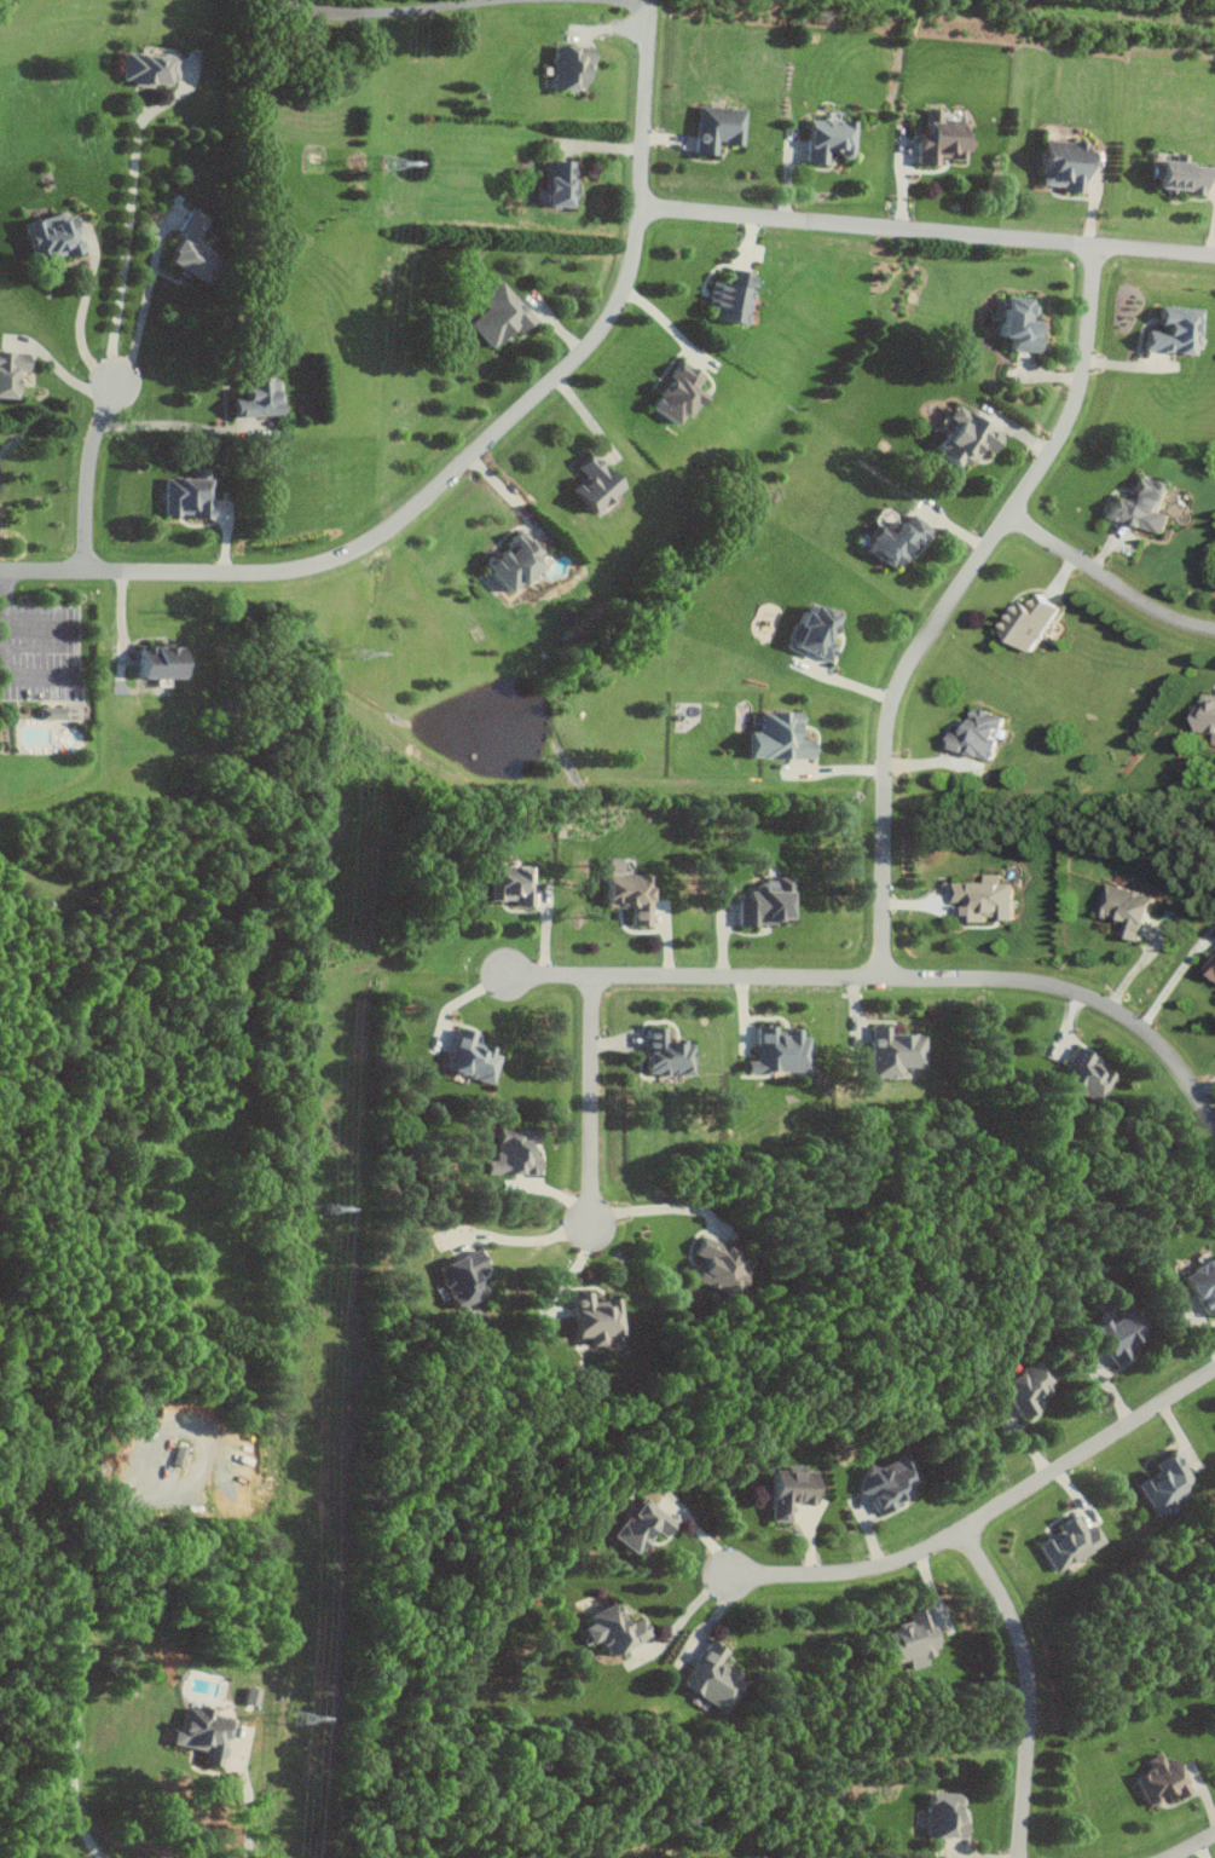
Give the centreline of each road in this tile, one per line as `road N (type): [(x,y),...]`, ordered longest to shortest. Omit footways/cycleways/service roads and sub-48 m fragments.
road 1 (residential): [(0,566),(280,572),(335,561),(603,336),(627,293),(655,4)]
road 2 (residential): [(1092,244),(1084,385),(1053,450),(902,682),(889,723),(885,979)]
road 3 (residential): [(501,979),(1035,981),(1092,998),(1142,1026),(1179,1060),(1214,1123)]
road 4 (residential): [(1214,253),(636,214)]
road 5 (residential): [(729,1565),(832,1577),(889,1569),(1214,1370)]
road 6 (residential): [(961,1528),(1012,1611),(1029,1668),(1020,1857)]
road 7 (residential): [(595,979),(595,1228)]
road 8 (residential): [(1011,514),(1171,621),(1214,625)]
road 9 (residential): [(85,564),(93,445),(115,383)]

